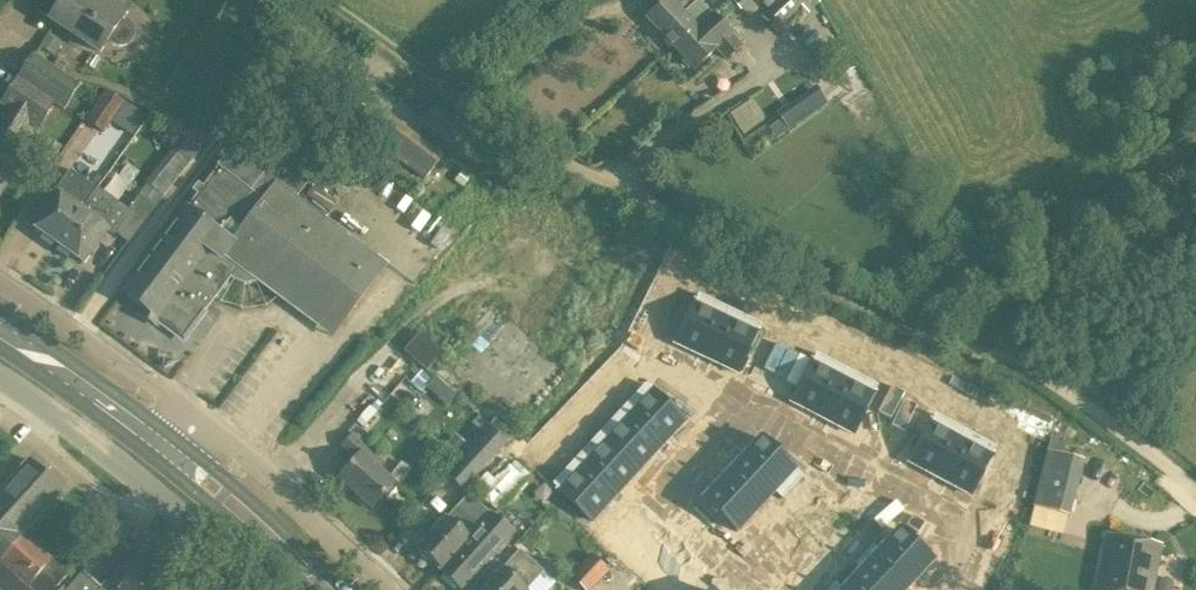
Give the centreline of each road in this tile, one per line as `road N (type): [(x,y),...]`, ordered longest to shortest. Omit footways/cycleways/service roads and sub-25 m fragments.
road 1 (unclassified): [(1195,493),(1014,356),(924,344),(632,200),(328,0)]
road 2 (unknown): [(646,361),(981,532),(960,589)]
road 3 (unclassified): [(264,589),(0,375)]
road 4 (unclassified): [(192,416),(391,589)]
road 5 (unknown): [(741,410),(659,504),(754,589)]
road 6 (unclassified): [(0,285),(192,416)]
road 7 (primary): [(335,589),(167,448)]
road 8 (primary): [(167,448),(0,331)]

